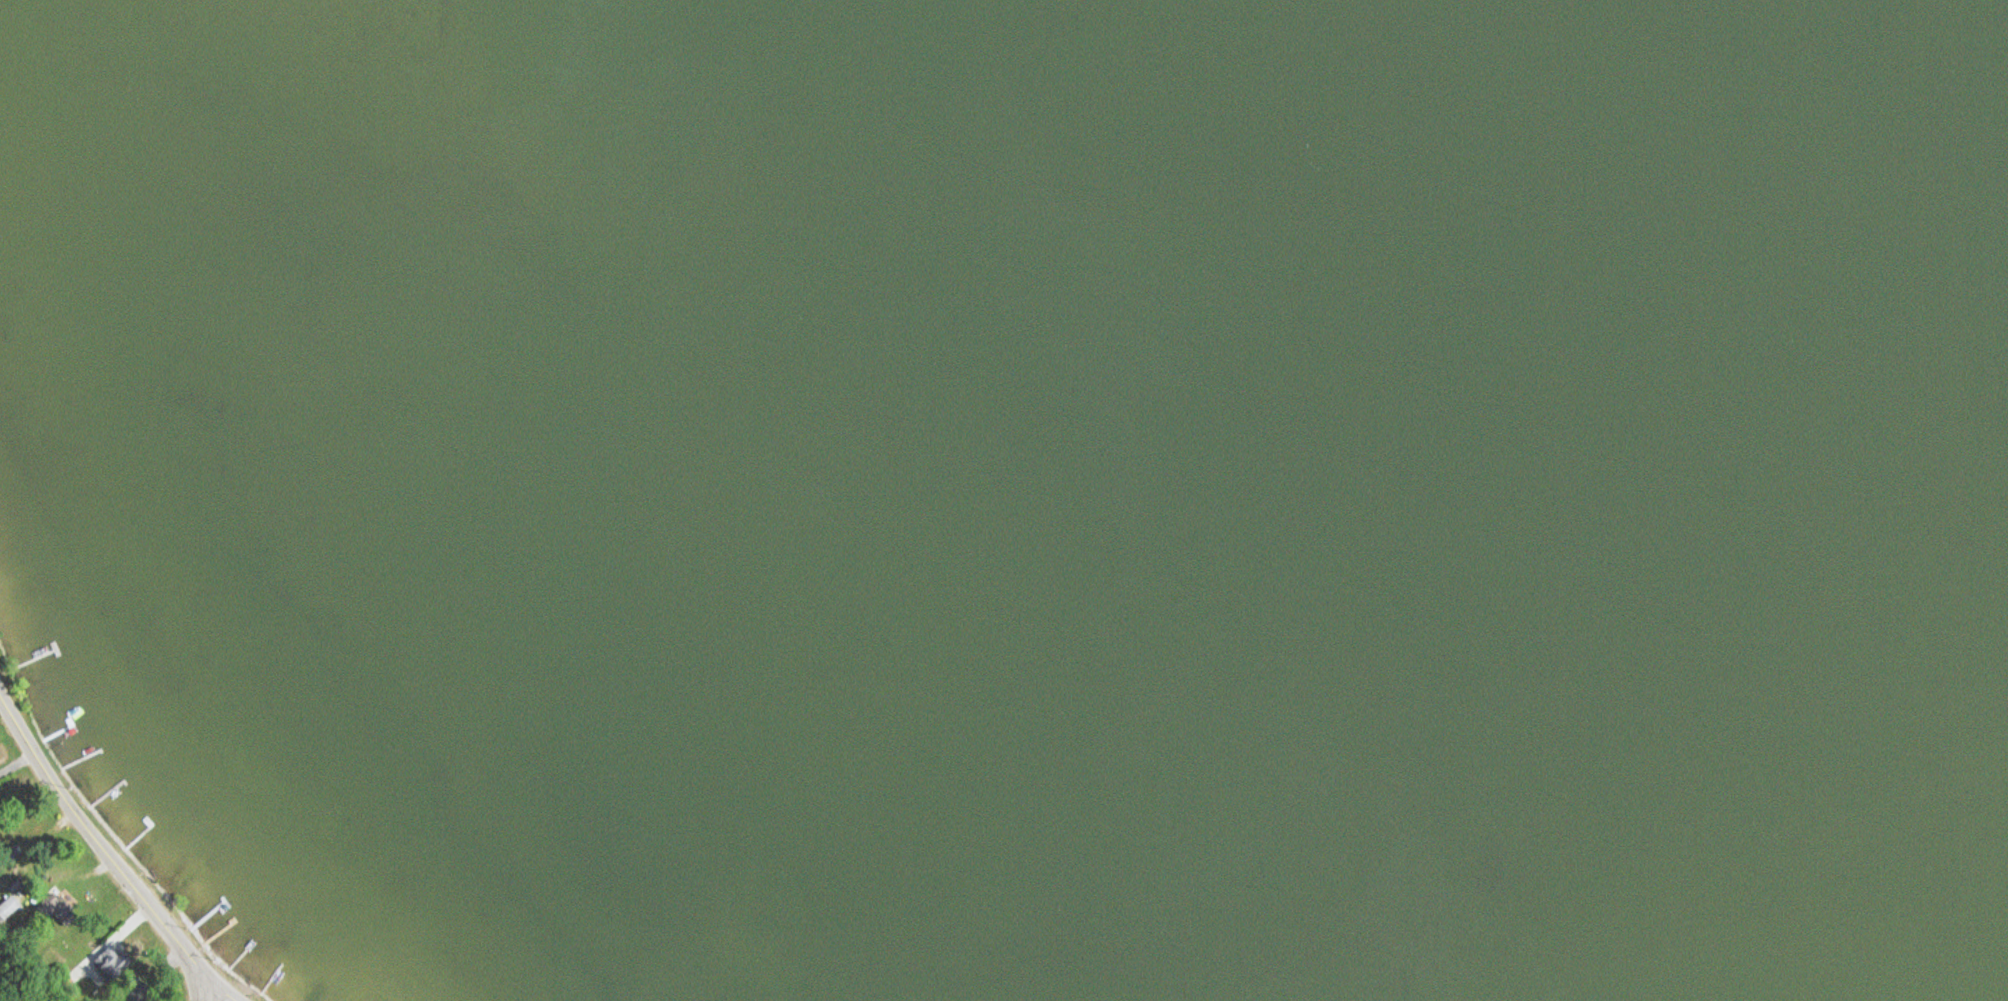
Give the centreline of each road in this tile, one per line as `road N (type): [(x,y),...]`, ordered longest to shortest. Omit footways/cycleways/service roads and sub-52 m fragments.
road 1 (tertiary): [(208,982),(62,797),(0,697)]

